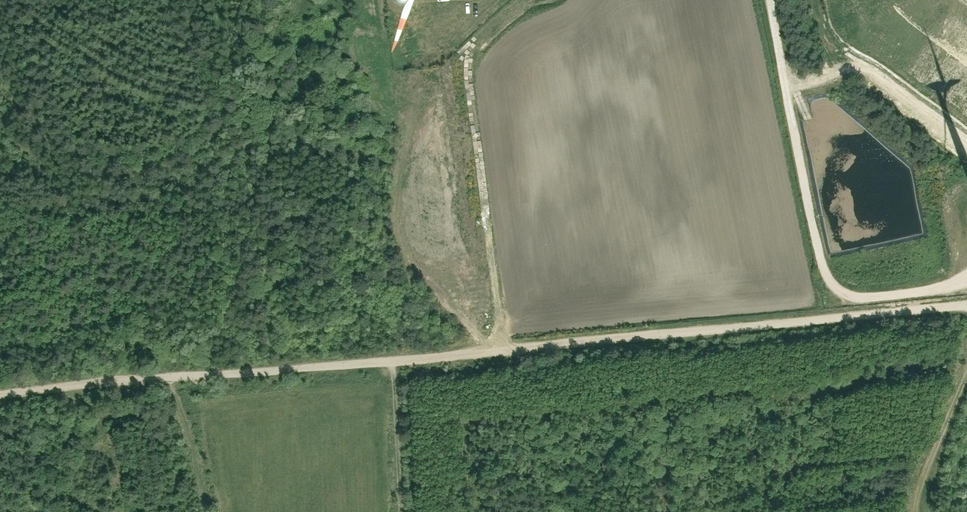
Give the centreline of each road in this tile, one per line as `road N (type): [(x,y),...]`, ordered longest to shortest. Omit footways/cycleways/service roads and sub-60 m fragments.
road 1 (track): [(0,391),(966,308)]
road 2 (track): [(768,0),(832,284),(855,302),(966,281)]
road 3 (track): [(407,511),(401,354)]
road 4 (track): [(966,374),(915,511)]
road 5 (track): [(200,511),(171,377)]

